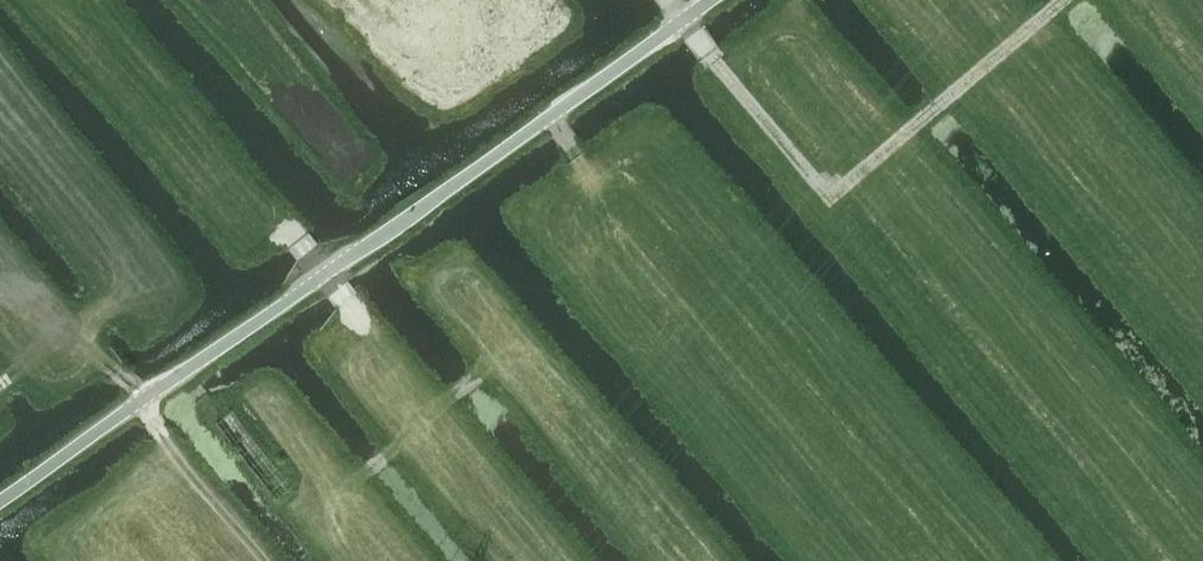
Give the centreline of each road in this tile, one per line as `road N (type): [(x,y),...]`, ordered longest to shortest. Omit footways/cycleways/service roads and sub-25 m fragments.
road 1 (unclassified): [(0,501),(709,0)]
road 2 (track): [(1058,0),(854,175),(818,183),(680,21)]
road 3 (track): [(519,341),(435,407),(326,272)]
road 4 (track): [(325,516),(435,407)]

